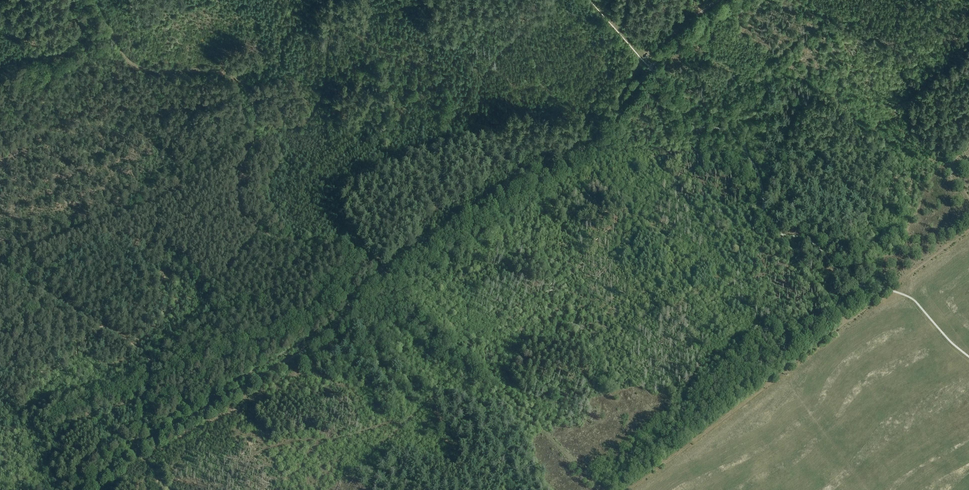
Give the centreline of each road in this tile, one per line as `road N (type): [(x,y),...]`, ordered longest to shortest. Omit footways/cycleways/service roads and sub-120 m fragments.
road 1 (track): [(718,0),(648,54),(570,157),(470,211),(361,291),(332,333),(148,440),(85,489)]
road 2 (track): [(968,229),(625,489)]

